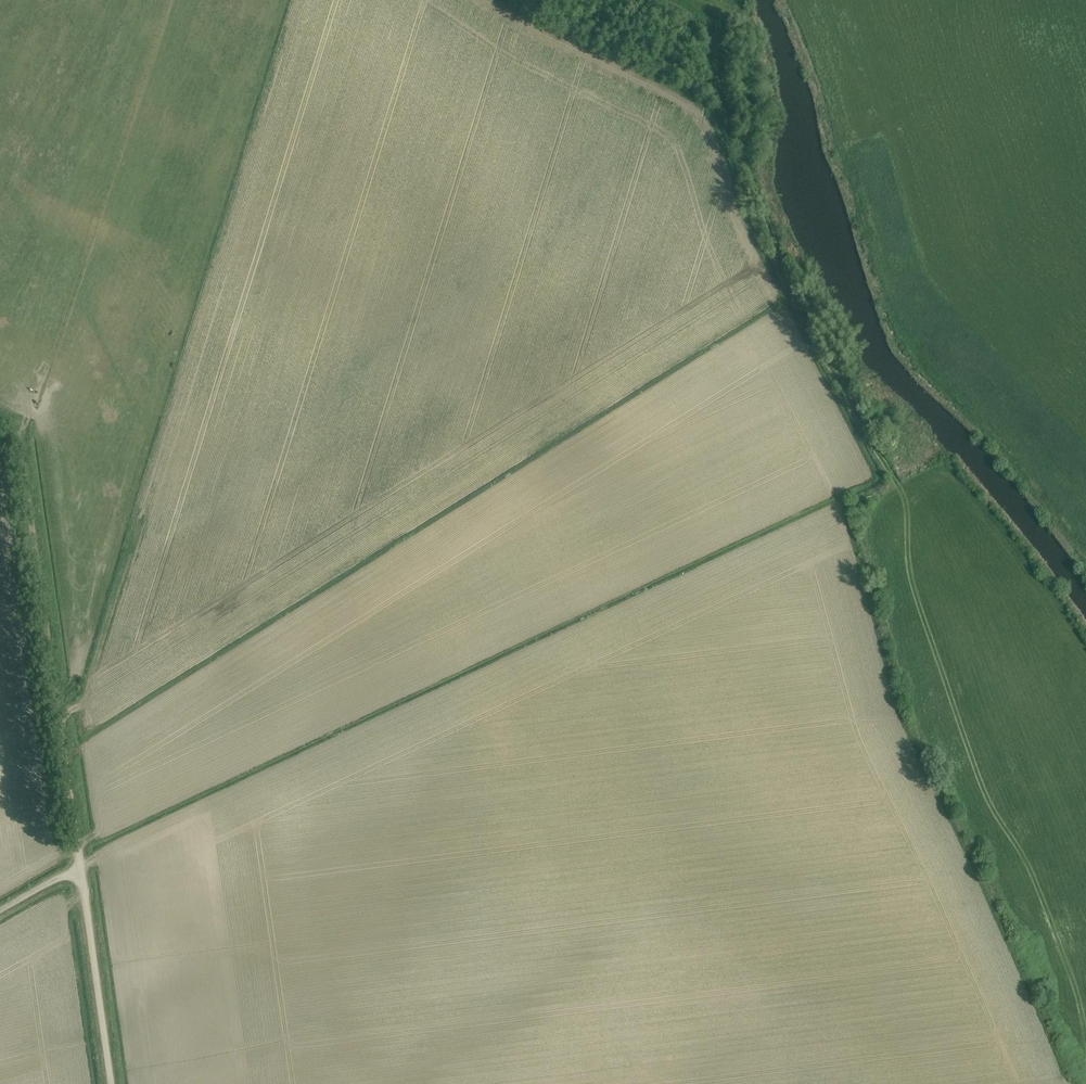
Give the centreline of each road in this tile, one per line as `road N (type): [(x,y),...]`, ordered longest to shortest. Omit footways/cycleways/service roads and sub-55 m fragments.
road 1 (track): [(81,866),(21,459),(0,433)]
road 2 (unclassified): [(108,1083),(81,866)]

